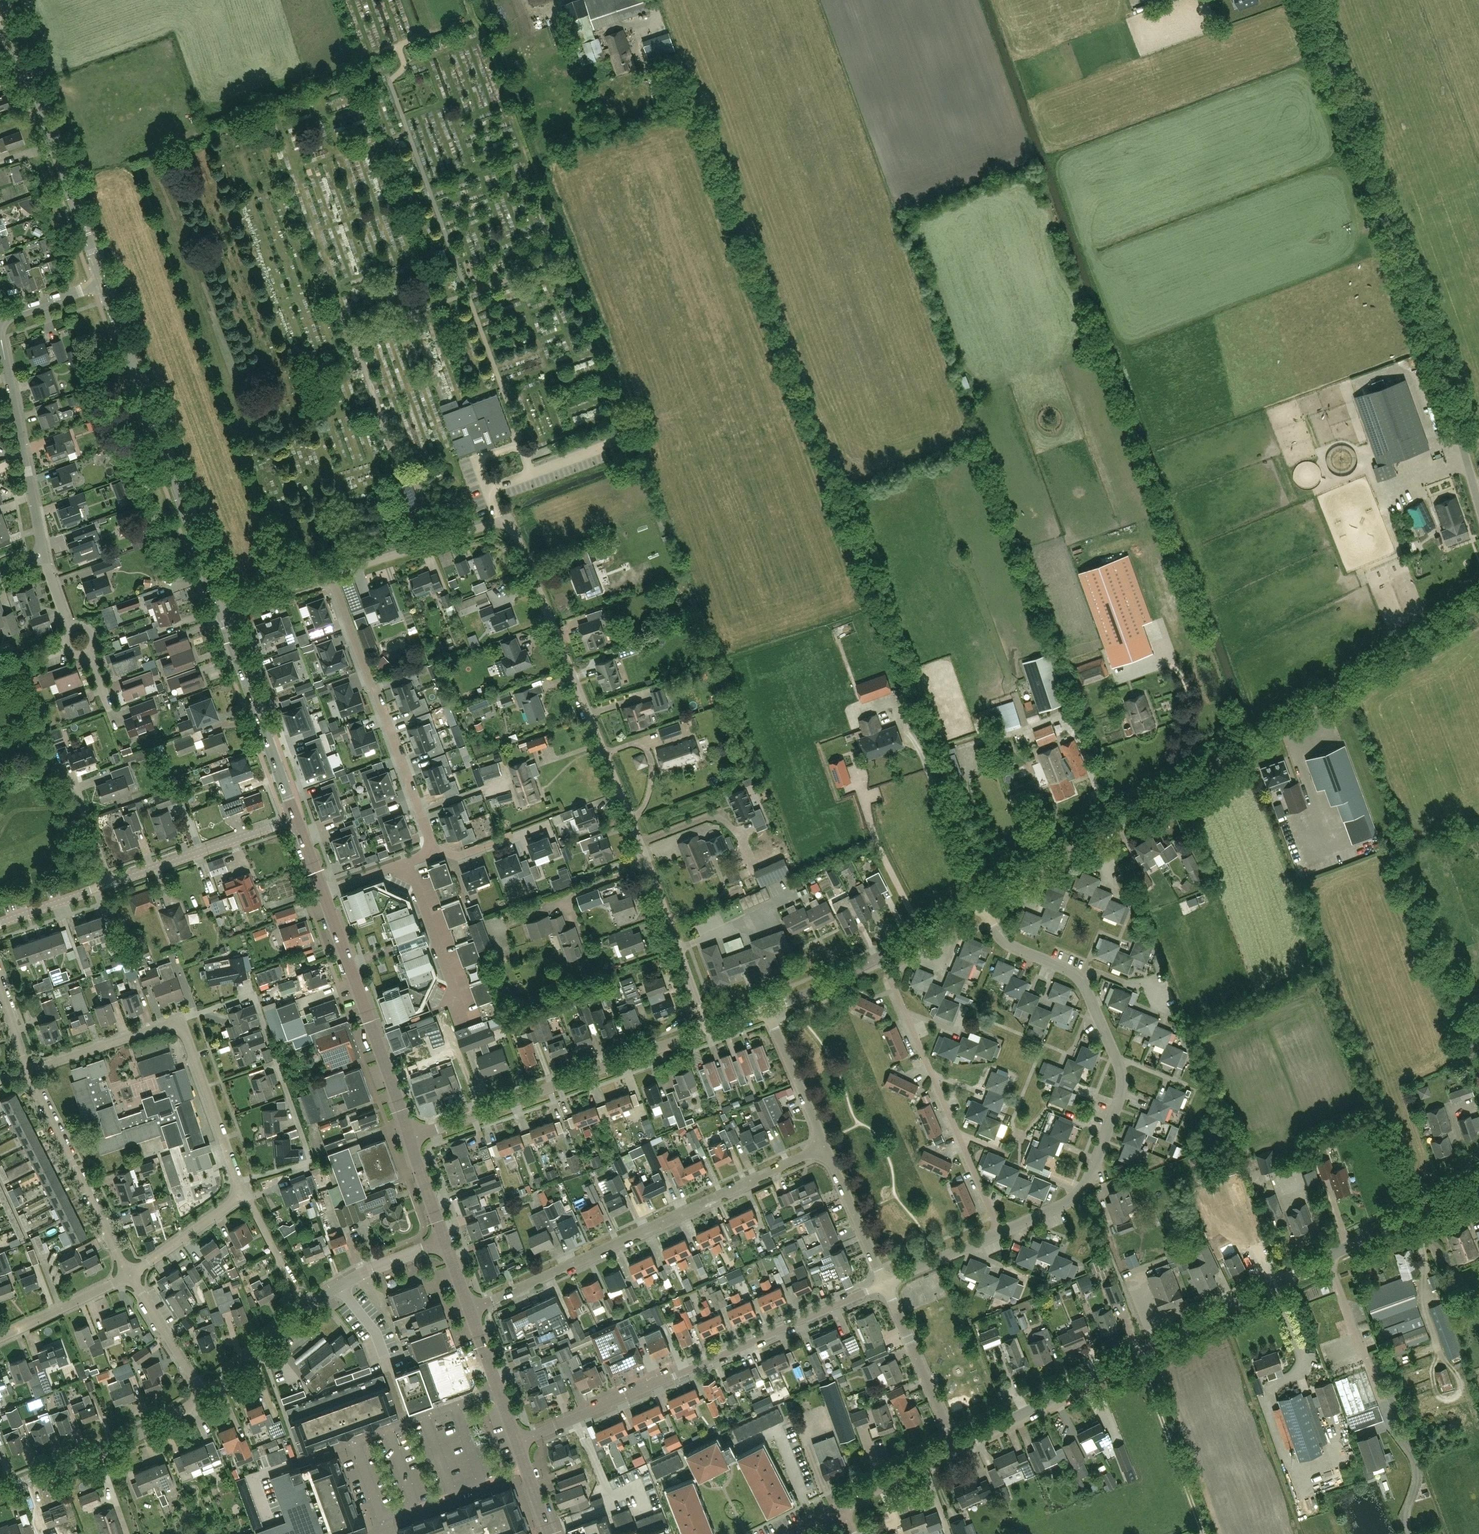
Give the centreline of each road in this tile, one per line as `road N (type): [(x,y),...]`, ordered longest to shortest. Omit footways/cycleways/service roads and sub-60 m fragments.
road 1 (residential): [(707,1030),(514,529),(493,522),(331,575)]
road 2 (tertiary): [(956,1447),(1478,1181)]
road 3 (unclassified): [(1478,505),(1306,0)]
road 4 (residential): [(1001,1231),(1062,1206),(1084,1188),(1122,1079),(1079,978),(1001,938),(979,902)]
road 5 (residential): [(517,1443),(886,1283)]
road 6 (residential): [(471,1313),(826,1147)]
road 7 (secondary): [(220,609),(101,281)]
road 8 (residential): [(244,1195),(179,1023),(28,1070)]
road 9 (residential): [(411,1140),(707,1030)]
road 10 (residential): [(881,956),(1001,1231)]
road 11 (unclassified): [(1224,758),(1478,600)]
road 12 (residential): [(331,575),(429,848)]
road 13 (tertiary): [(205,1395),(340,1286),(444,1240)]
road 14 (residential): [(979,902),(1224,758)]
road 15 (secondary): [(101,281),(7,15)]
road 16 (secondary): [(411,1140),(320,890)]
road 17 (residential): [(45,558),(0,332)]
road 18 (residential): [(129,1276),(28,1070)]
road 19 (tertiary): [(0,1493),(148,1429),(205,1395)]
road 20 (secondary): [(294,819),(220,609)]
road 21 (track): [(1150,1349),(1217,1533)]
road 22 (tertiary): [(108,883),(286,821)]
road 23 (residential): [(956,1447),(886,1283)]
road 24 (unclassified): [(352,1441),(499,1390)]
road 25 (residential): [(826,1147),(767,1009)]
road 26 (residential): [(886,1283),(826,1147)]
road 27 (residential): [(0,1337),(129,1276)]
road 28 (residential): [(205,1395),(129,1276)]
road 29 (residential): [(129,1276),(244,1195)]
road 30 (track): [(1017,880),(976,809),(967,756)]
road 31 (tertiary): [(841,1506),(956,1447)]
road 32 (residential): [(886,1283),(1001,1231)]
road 33 (residential): [(767,1009),(881,956)]
road 34 (residential): [(429,848),(459,857),(545,826)]

